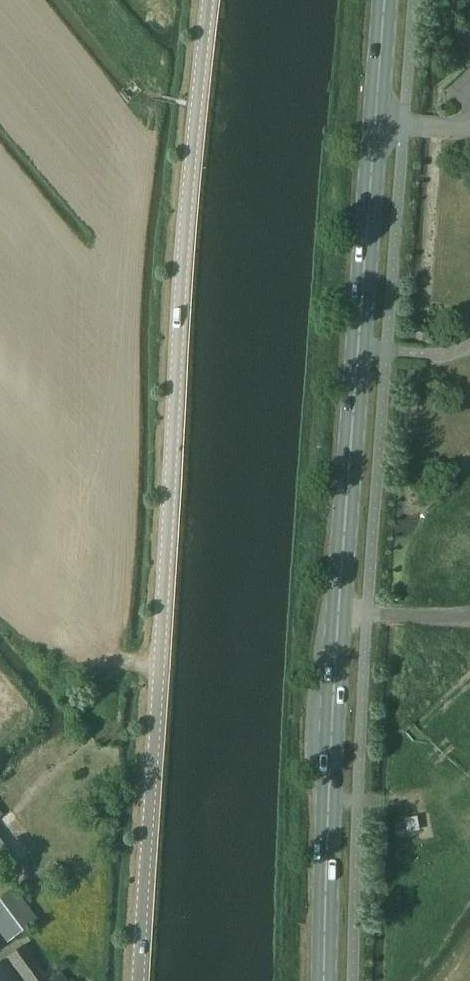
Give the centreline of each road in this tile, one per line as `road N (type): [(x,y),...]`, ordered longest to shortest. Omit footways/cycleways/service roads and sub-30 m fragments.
road 1 (unclassified): [(138,980),(190,171),(209,0)]
road 2 (secondary): [(325,980),(342,607),(389,0)]

